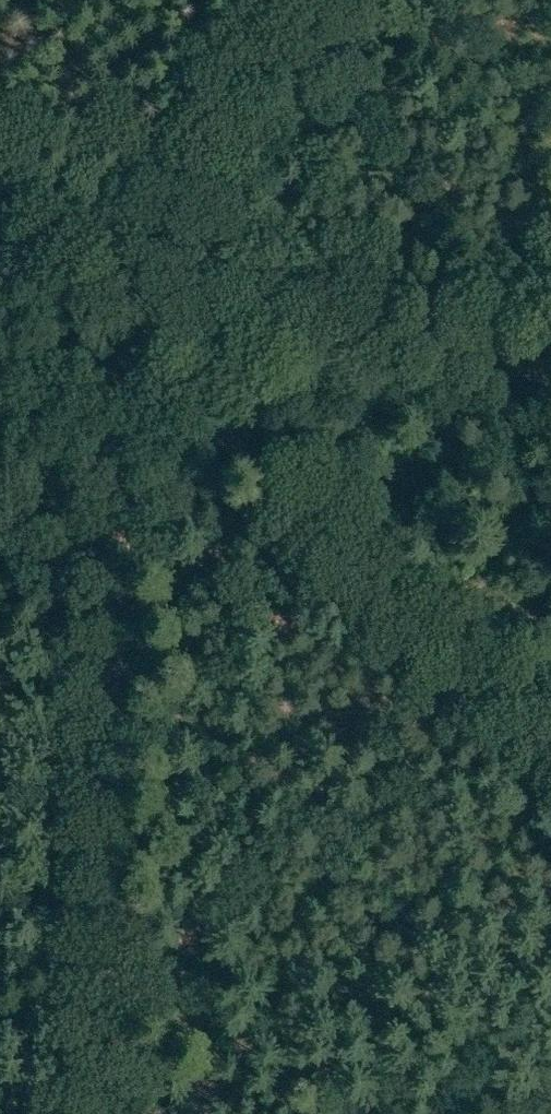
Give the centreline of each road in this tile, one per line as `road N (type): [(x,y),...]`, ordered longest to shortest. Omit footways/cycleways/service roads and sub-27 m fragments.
road 1 (track): [(129,326),(121,350),(106,1113)]
road 2 (track): [(545,744),(180,392),(129,326),(108,345),(0,370)]
road 3 (unclassified): [(550,338),(129,326),(102,306),(0,179)]
road 4 (track): [(545,744),(131,941),(71,950),(0,990)]
road 5 (track): [(129,326),(287,0)]
road 6 (track): [(321,1113),(550,986)]

